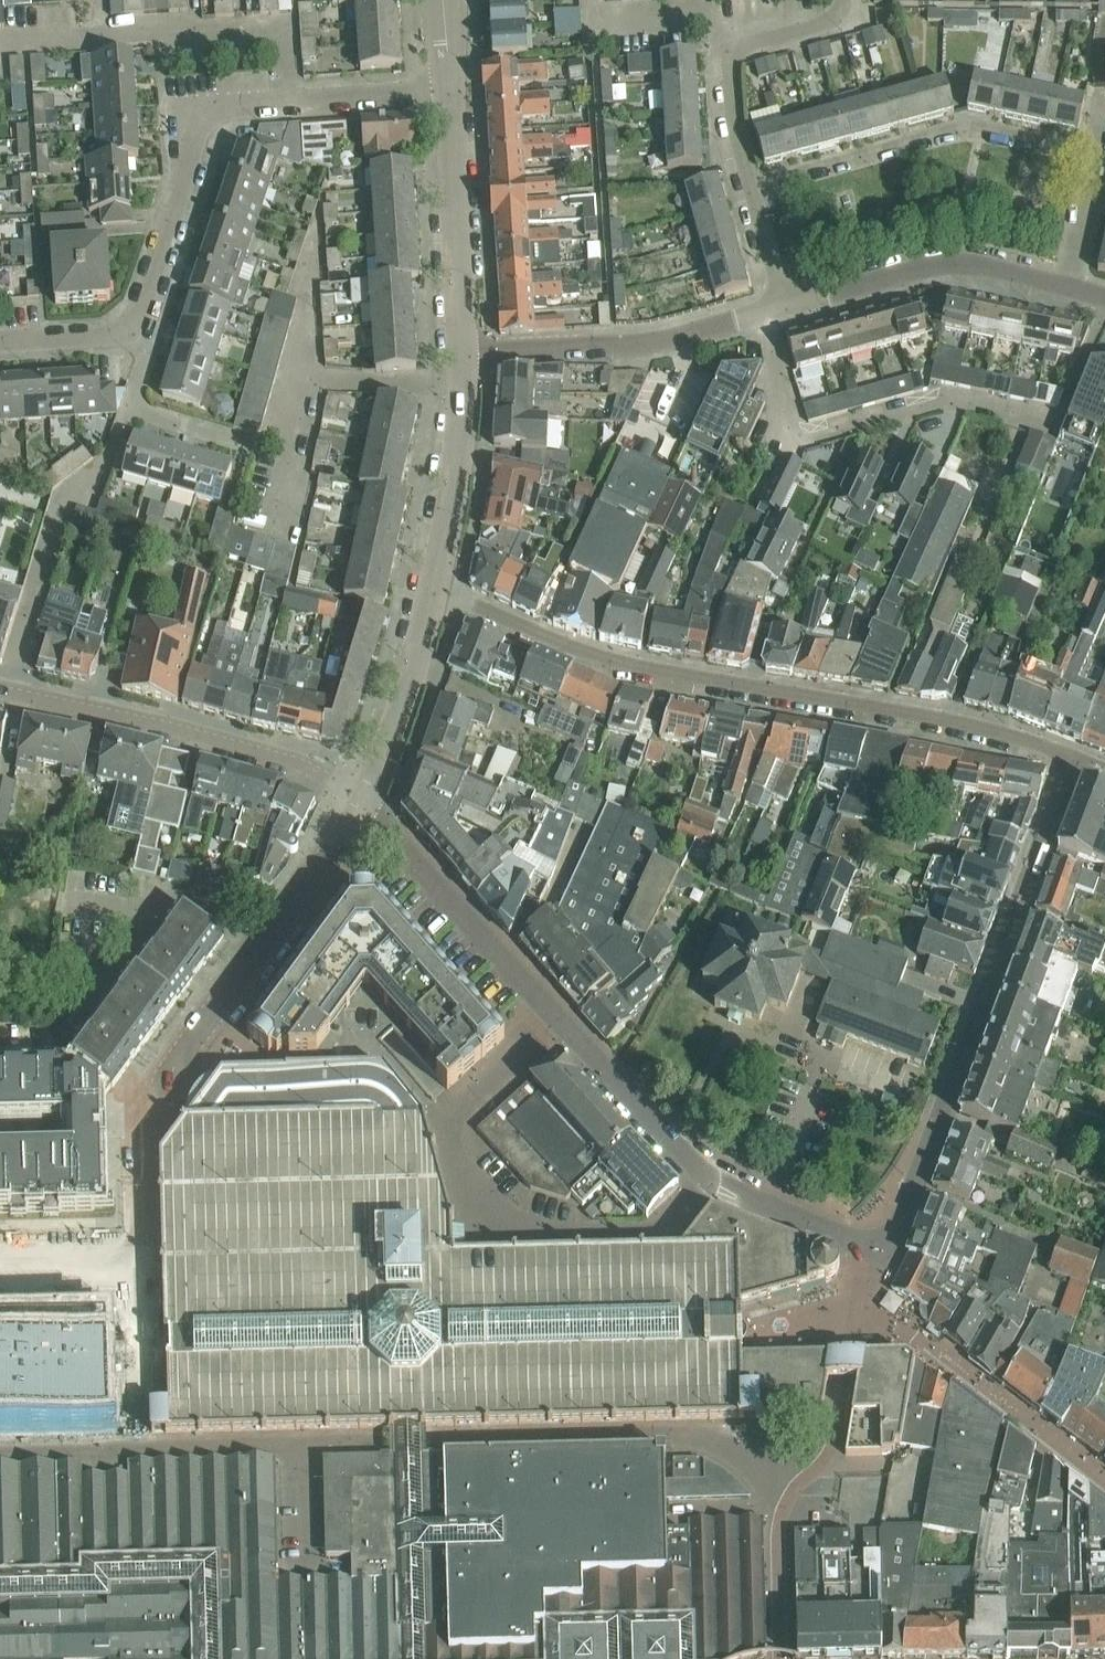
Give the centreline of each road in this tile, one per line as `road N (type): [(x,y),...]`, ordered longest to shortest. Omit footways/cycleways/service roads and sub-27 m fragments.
road 1 (residential): [(434,586),(629,665),(947,719),(1074,756),(902,1220),(871,1244)]
road 2 (residential): [(0,341),(133,325),(184,176),(189,128),(208,111),(450,92)]
road 3 (residential): [(715,1180),(668,1233),(504,1229),(479,1207),(442,1120),(558,1015)]
road 4 (residential): [(311,1445),(690,1433),(804,1476)]
road 5 (residential): [(1057,424),(945,397),(801,437),(787,427),(767,311)]
road 6 (residential): [(0,690),(286,757),(364,797)]
road 7 (residential): [(752,189),(967,125),(1098,154)]
road 8 (residential): [(140,1236),(137,1119),(261,947)]
road 9 (residential): [(0,1451),(311,1445)]
road 10 (residential): [(783,306),(950,262),(1069,287)]
road 11 (residential): [(558,1015),(358,809)]
road 12 (residential): [(752,189),(733,105),(736,53),(826,24),(845,0)]
road 13 (residential): [(463,352),(450,92)]
road 14 (residential): [(804,1476),(824,1462),(835,1438),(871,1244)]
road 15 (residential): [(434,586),(461,440),(463,352)]
road 16 (residential): [(715,1180),(558,1015)]
road 17 (residential): [(364,797),(403,704),(434,586)]
road 18 (residential): [(463,352),(636,344),(682,335)]
road 19 (residential): [(114,974),(175,892),(190,894),(261,947)]
road 20 (residential): [(780,1658),(778,1534),(785,1504),(804,1476)]
road 21 (residential): [(261,947),(358,809)]
road 22 (residential): [(871,1244),(715,1180)]
road 23 (residential): [(1069,287),(1098,154)]
road 24 (residential): [(313,1571),(311,1445)]
road 25 (residential): [(783,306),(752,189)]

